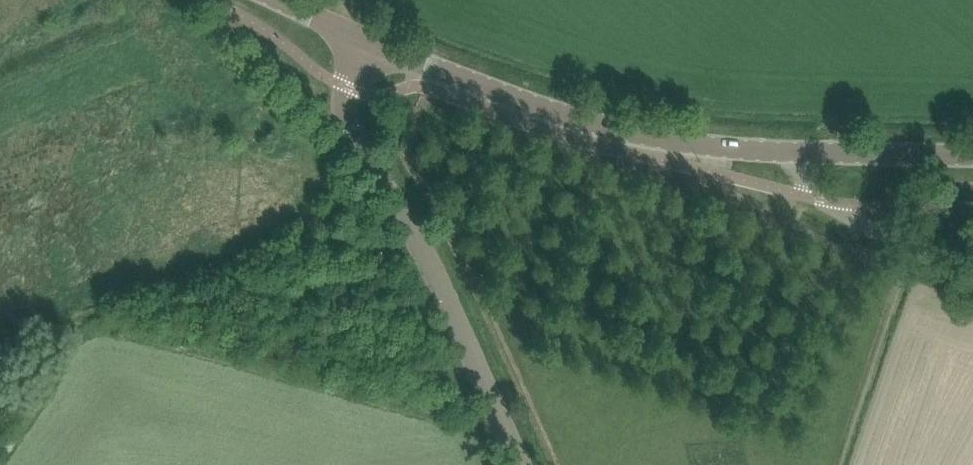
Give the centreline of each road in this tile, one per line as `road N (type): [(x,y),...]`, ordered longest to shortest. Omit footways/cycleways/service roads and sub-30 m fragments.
road 1 (tertiary): [(972,156),(799,153),(654,138),(545,109),(368,40)]
road 2 (tertiary): [(521,464),(431,269),(349,126),(368,40)]
road 3 (track): [(799,153),(828,200),(858,221),(972,275)]

